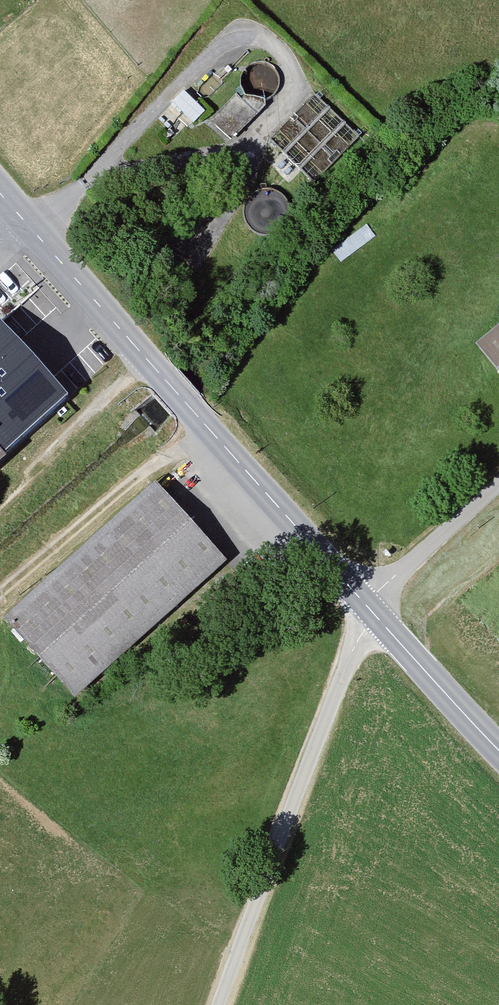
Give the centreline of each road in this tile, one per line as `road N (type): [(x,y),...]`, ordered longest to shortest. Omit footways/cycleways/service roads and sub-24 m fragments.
road 1 (tertiary): [(368,601),(0,193)]
road 2 (track): [(368,601),(219,1004)]
road 3 (track): [(0,594),(208,423)]
road 4 (track): [(145,353),(0,490)]
road 5 (tertiary): [(498,743),(368,601)]
road 6 (residential): [(498,483),(368,601)]

